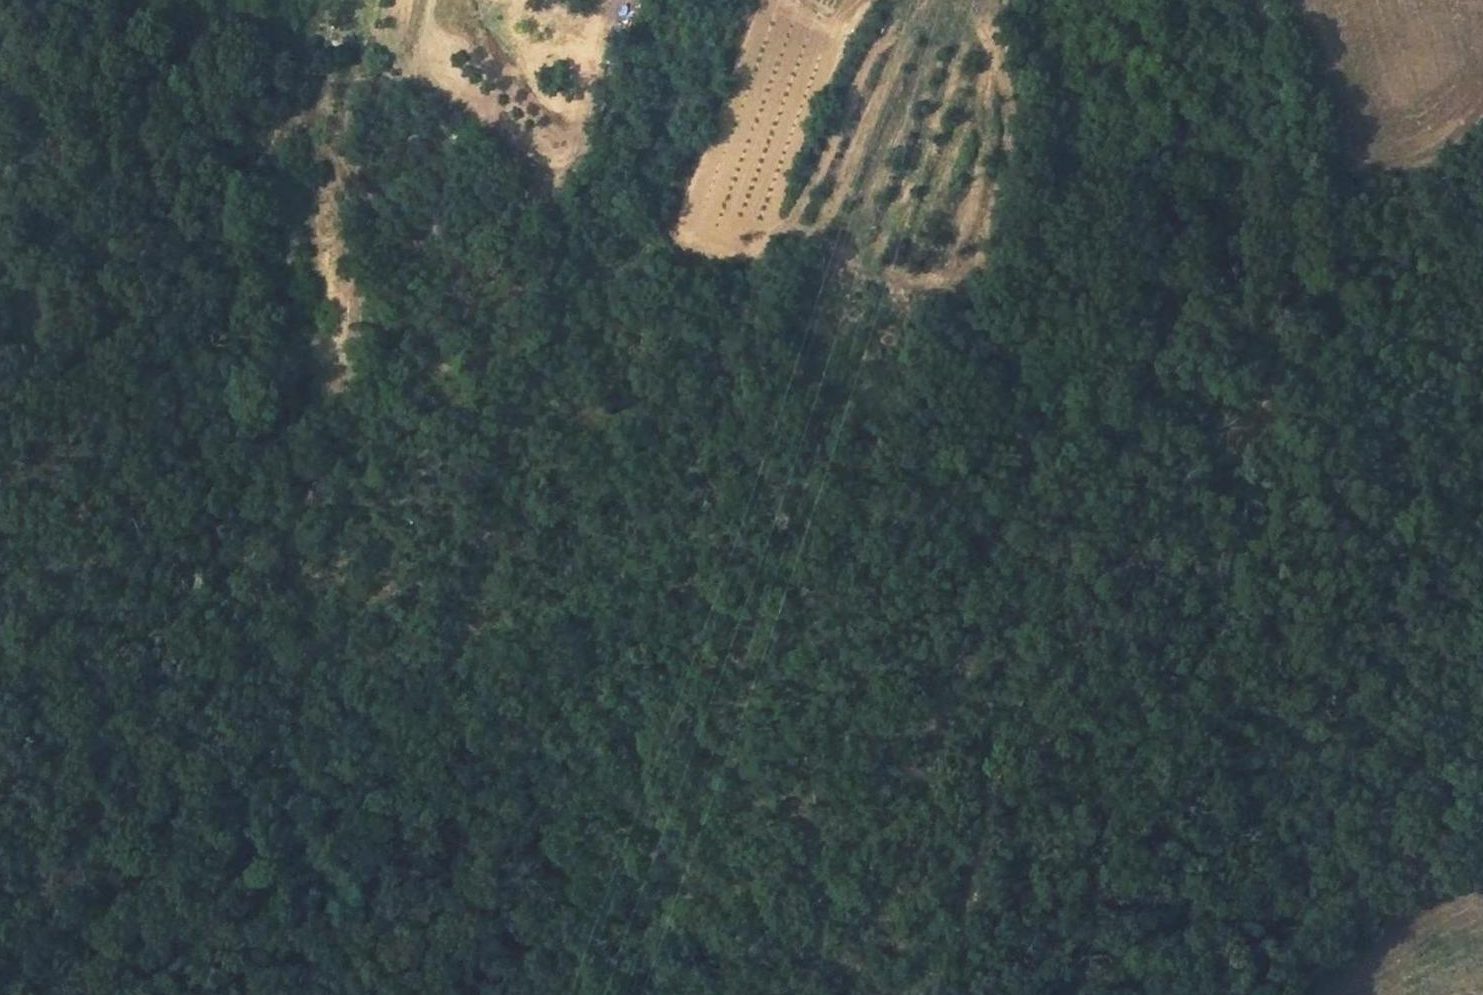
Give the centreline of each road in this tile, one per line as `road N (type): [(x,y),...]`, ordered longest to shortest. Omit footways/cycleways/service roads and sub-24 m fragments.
road 1 (track): [(1255,0),(1300,156),(1296,335),(1254,422),(1117,577),(993,781),(967,915),(918,994)]

